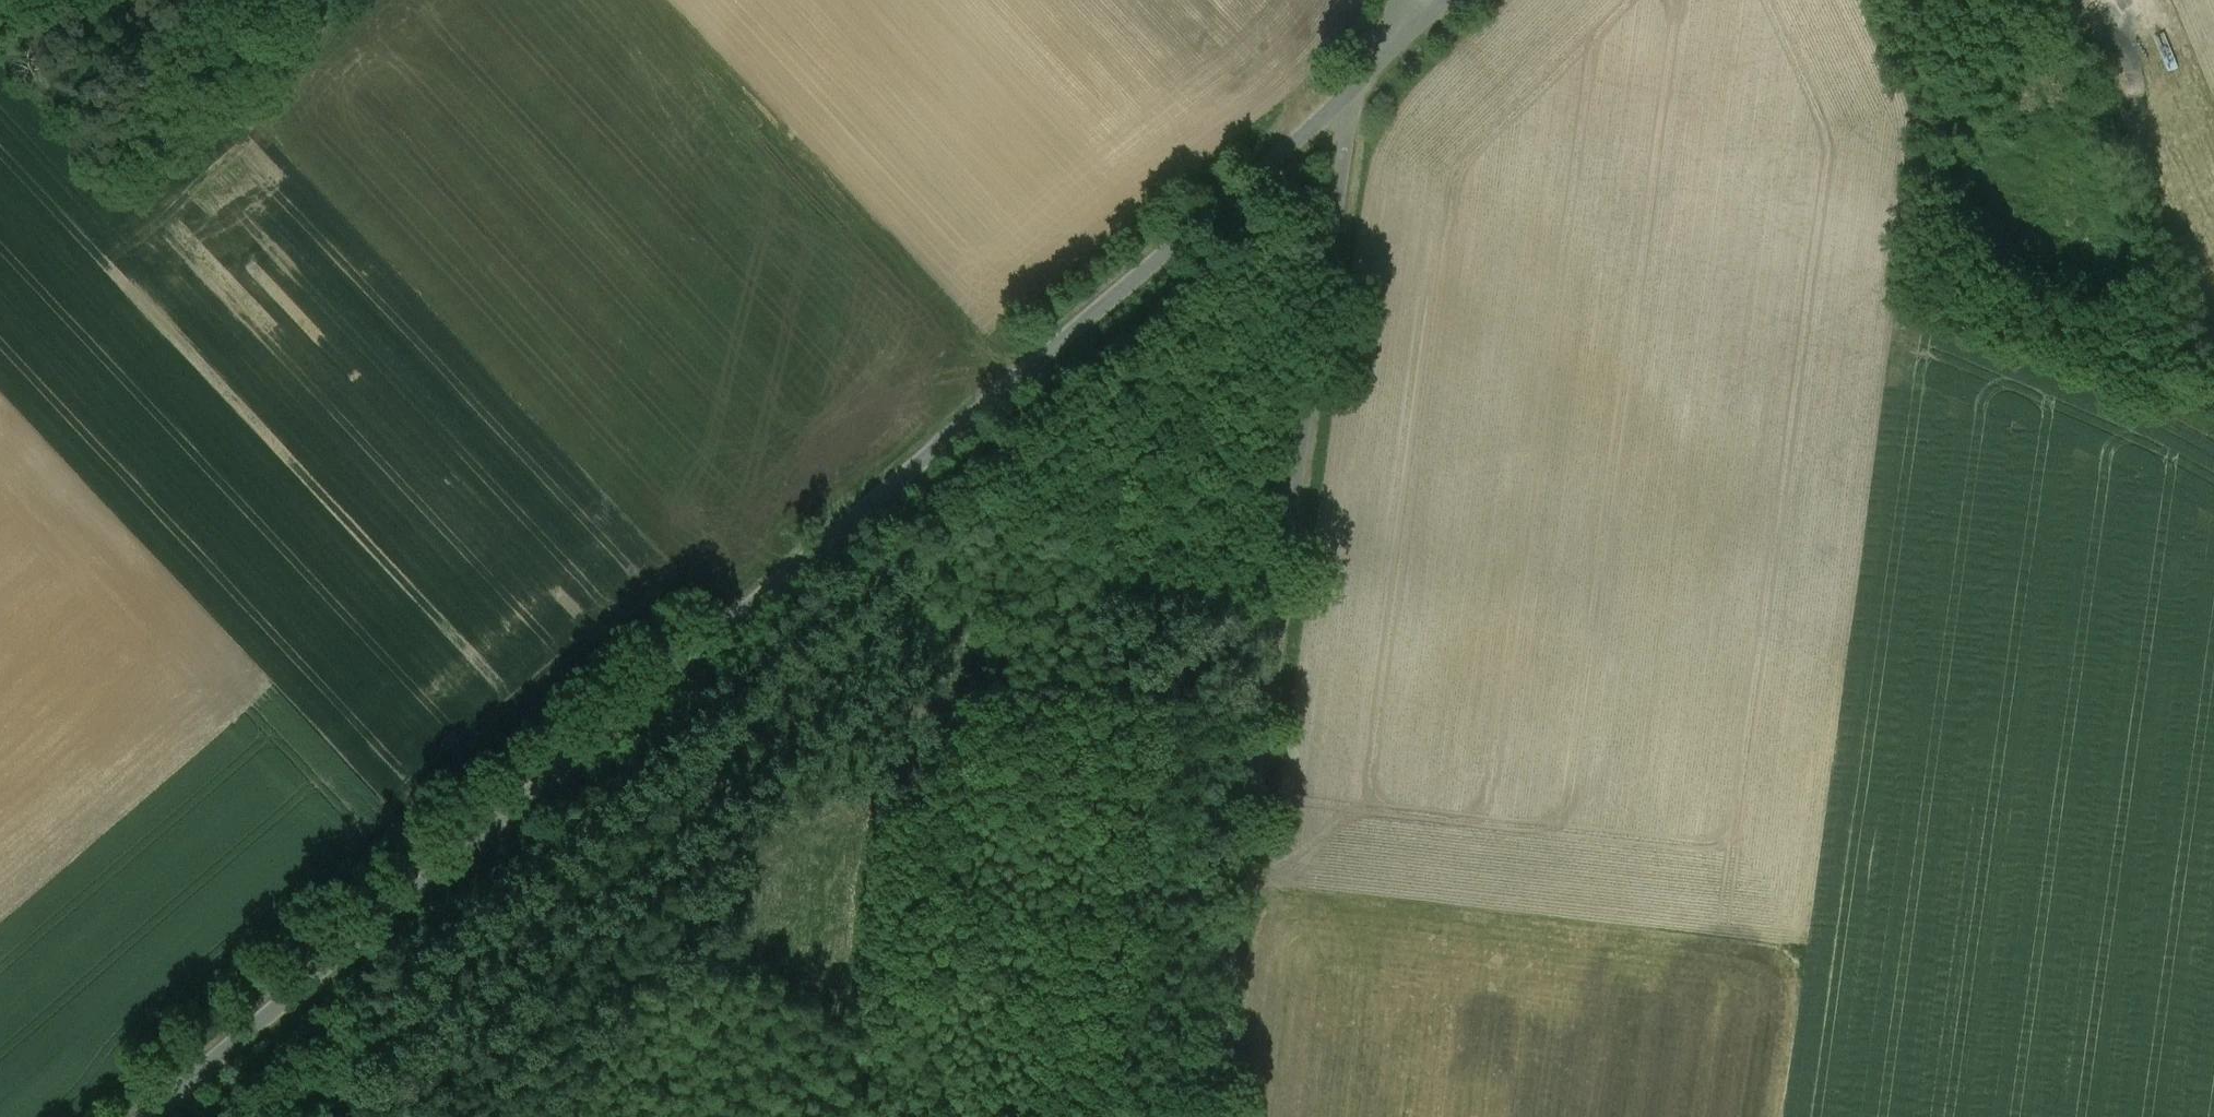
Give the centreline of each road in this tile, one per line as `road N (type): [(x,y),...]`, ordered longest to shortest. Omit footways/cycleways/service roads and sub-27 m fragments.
road 1 (unclassified): [(150,1116),(1359,90)]
road 2 (unclassified): [(1210,1116),(1359,90)]

